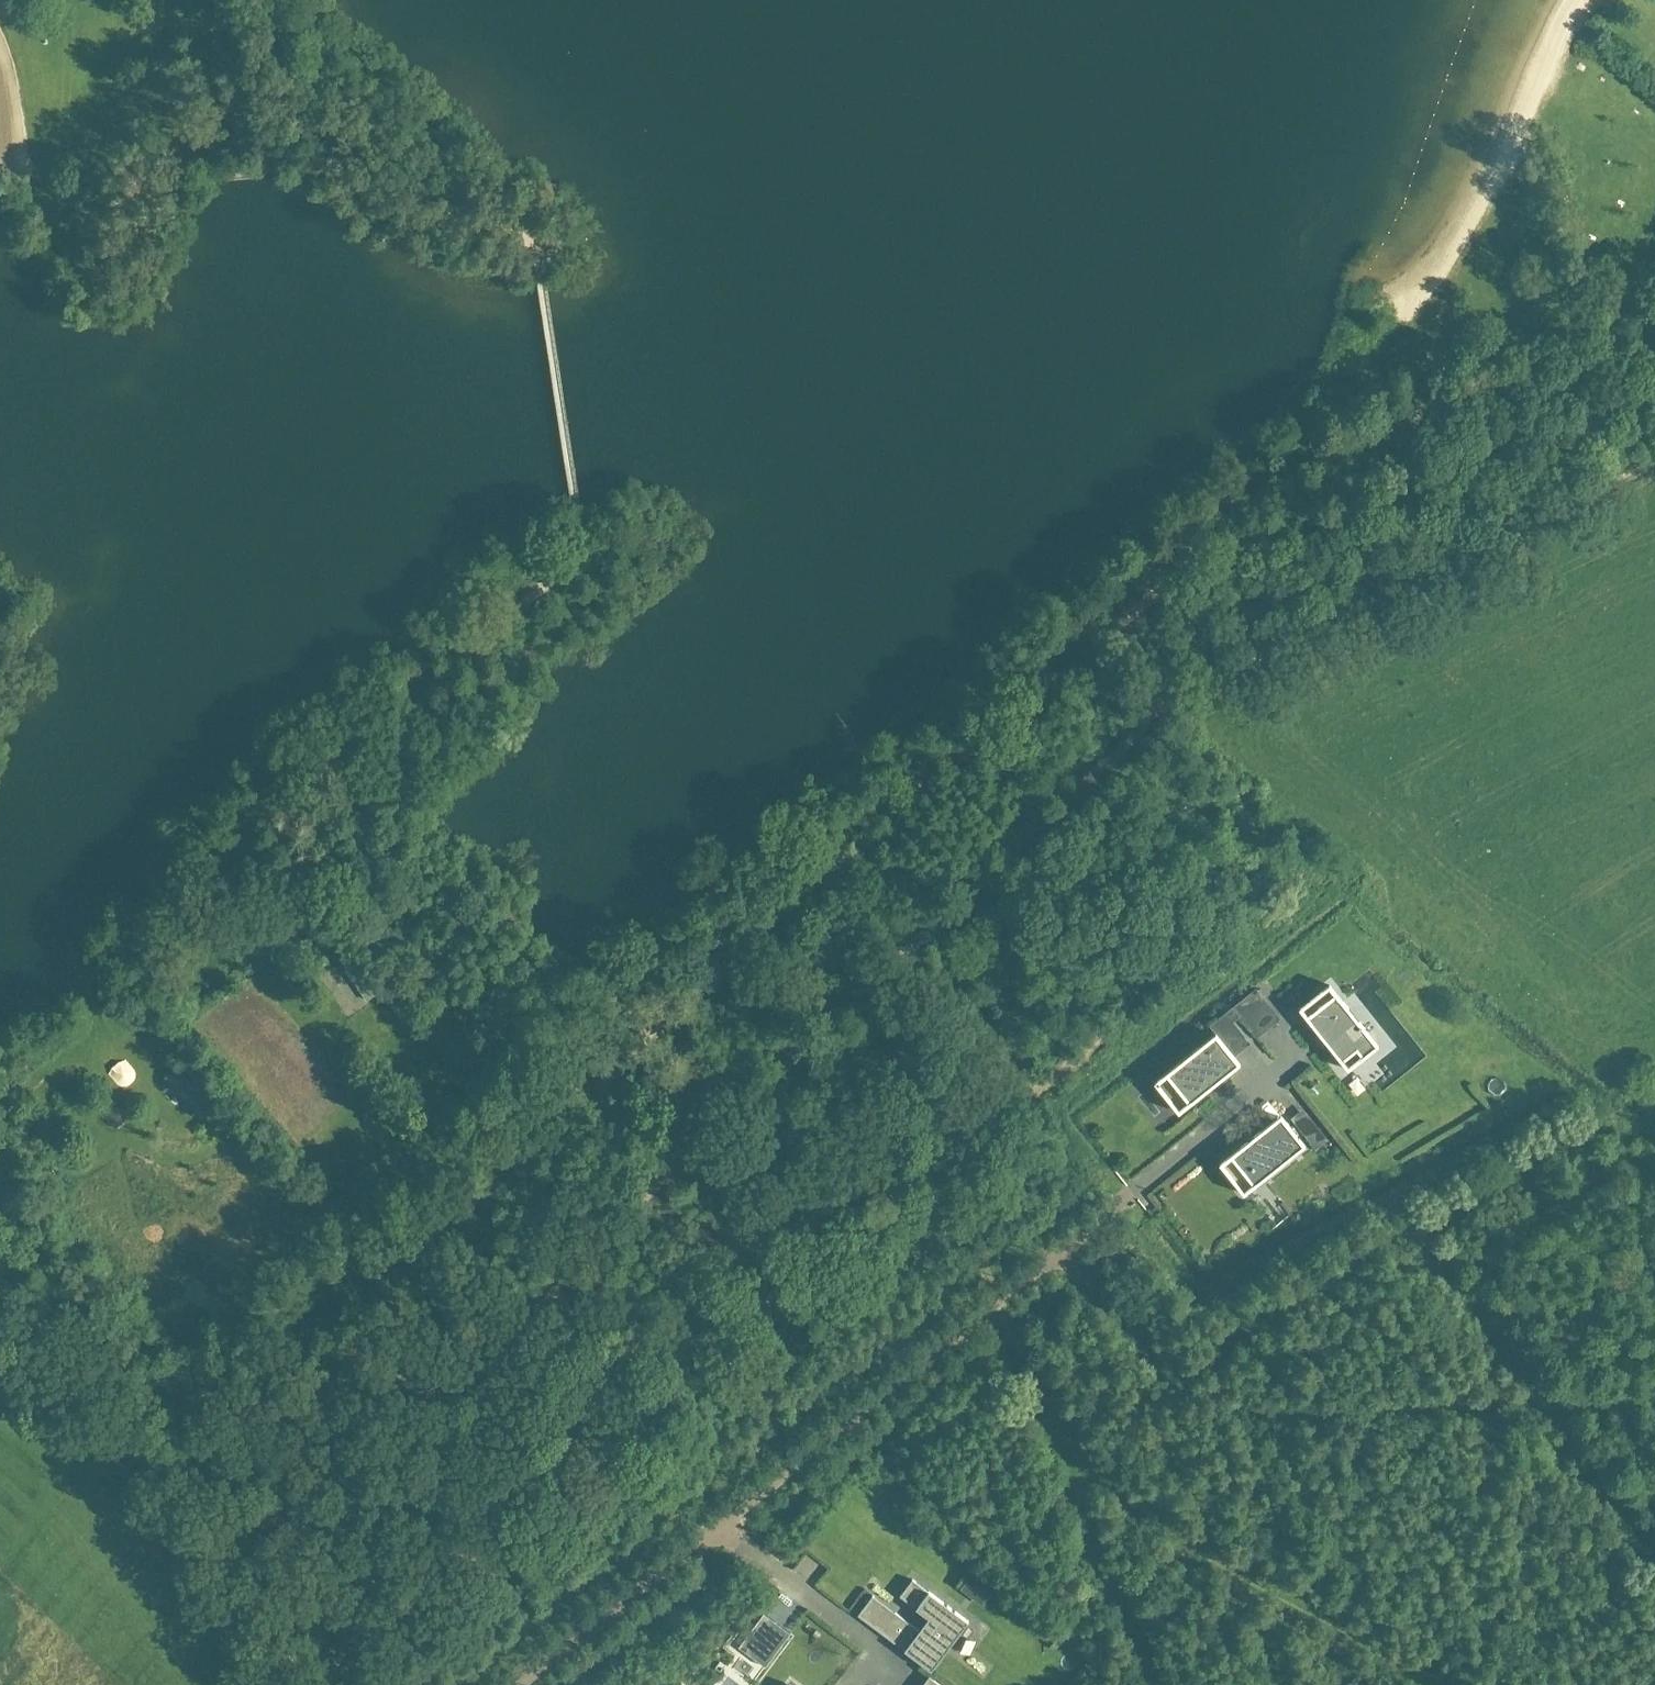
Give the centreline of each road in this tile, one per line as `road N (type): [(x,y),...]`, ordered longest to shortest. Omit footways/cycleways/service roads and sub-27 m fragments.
road 1 (unclassified): [(351,1684),(346,1636),(392,1527),(491,1372),(663,1170),(897,961)]
road 2 (unclassified): [(516,1684),(1130,1194)]

